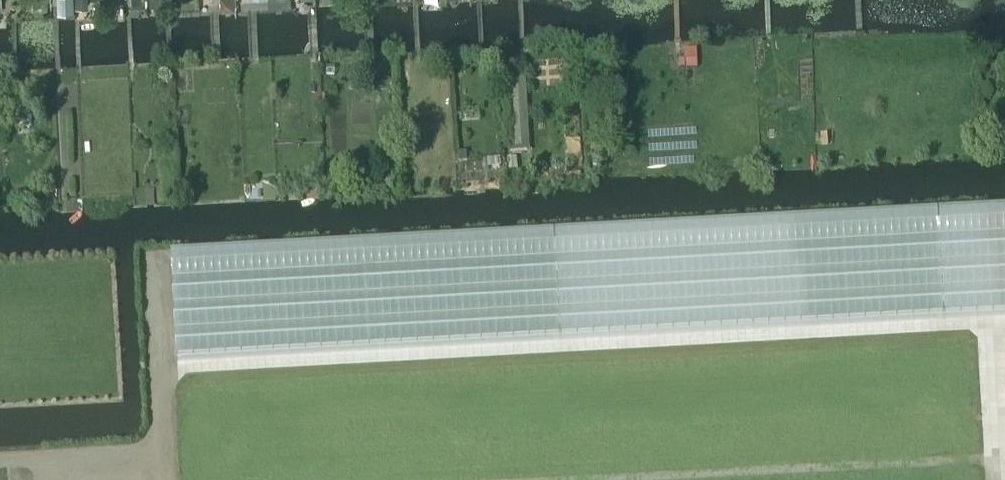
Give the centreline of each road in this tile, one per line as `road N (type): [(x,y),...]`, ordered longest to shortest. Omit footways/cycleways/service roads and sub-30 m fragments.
road 1 (track): [(533,479),(999,457),(1000,479)]
road 2 (track): [(0,459),(167,450)]
road 3 (track): [(168,479),(160,322)]
road 4 (track): [(999,457),(992,329)]

